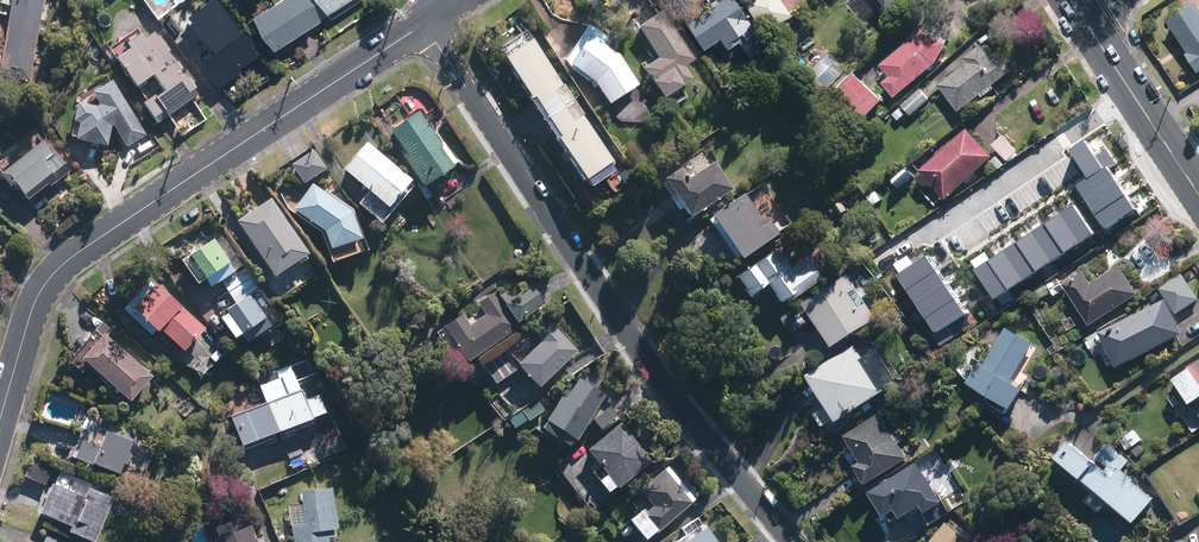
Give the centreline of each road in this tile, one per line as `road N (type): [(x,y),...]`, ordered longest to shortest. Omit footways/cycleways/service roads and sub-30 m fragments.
road 1 (residential): [(794,541),(642,356),(424,25)]
road 2 (residential): [(0,402),(30,307),(64,264),(424,25)]
road 3 (secondary): [(1085,24),(1198,195)]

